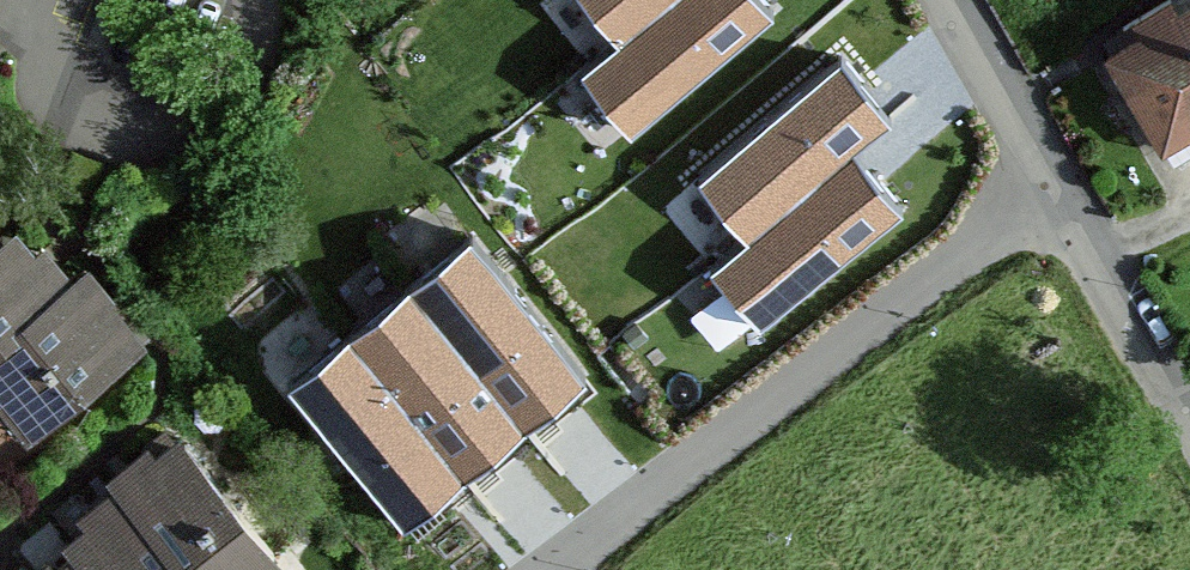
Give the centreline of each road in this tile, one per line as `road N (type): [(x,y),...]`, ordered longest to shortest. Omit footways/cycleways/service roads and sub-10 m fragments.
road 1 (residential): [(1055,181),(557,569)]
road 2 (residential): [(253,0),(260,26),(239,96),(212,123),(178,139),(91,124),(62,103),(33,46),(38,0)]
road 3 (residential): [(1055,181),(1189,410)]
road 4 (residential): [(954,0),(1055,181)]

